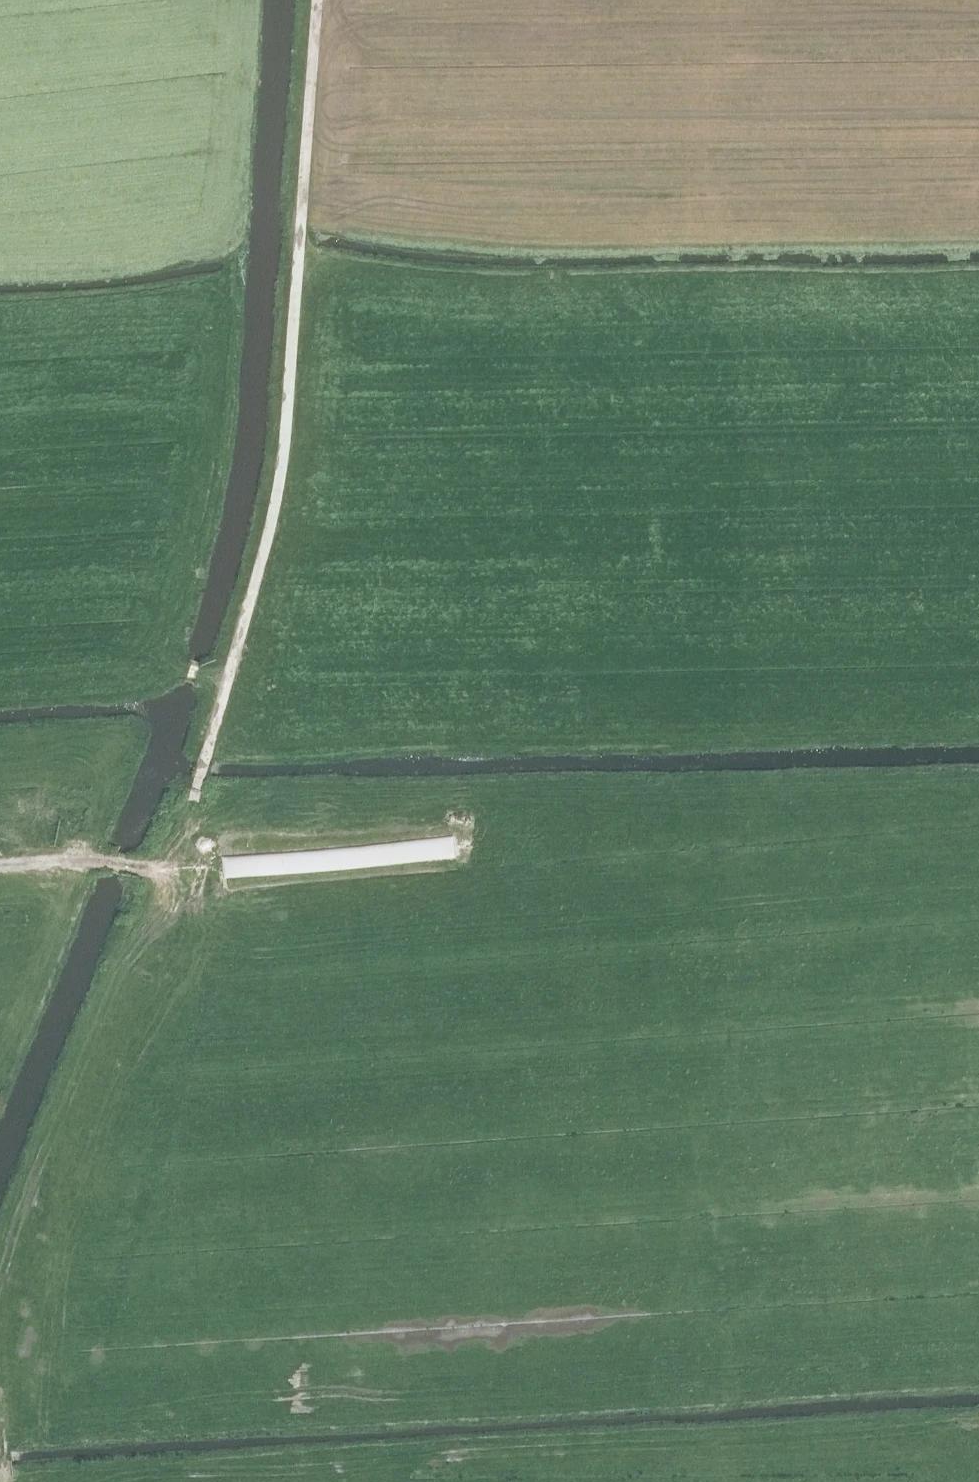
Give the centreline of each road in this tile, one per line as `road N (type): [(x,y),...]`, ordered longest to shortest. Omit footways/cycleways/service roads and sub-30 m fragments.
road 1 (track): [(317,0),(281,471),(193,800)]
road 2 (track): [(0,866),(75,861),(170,870),(193,800)]

